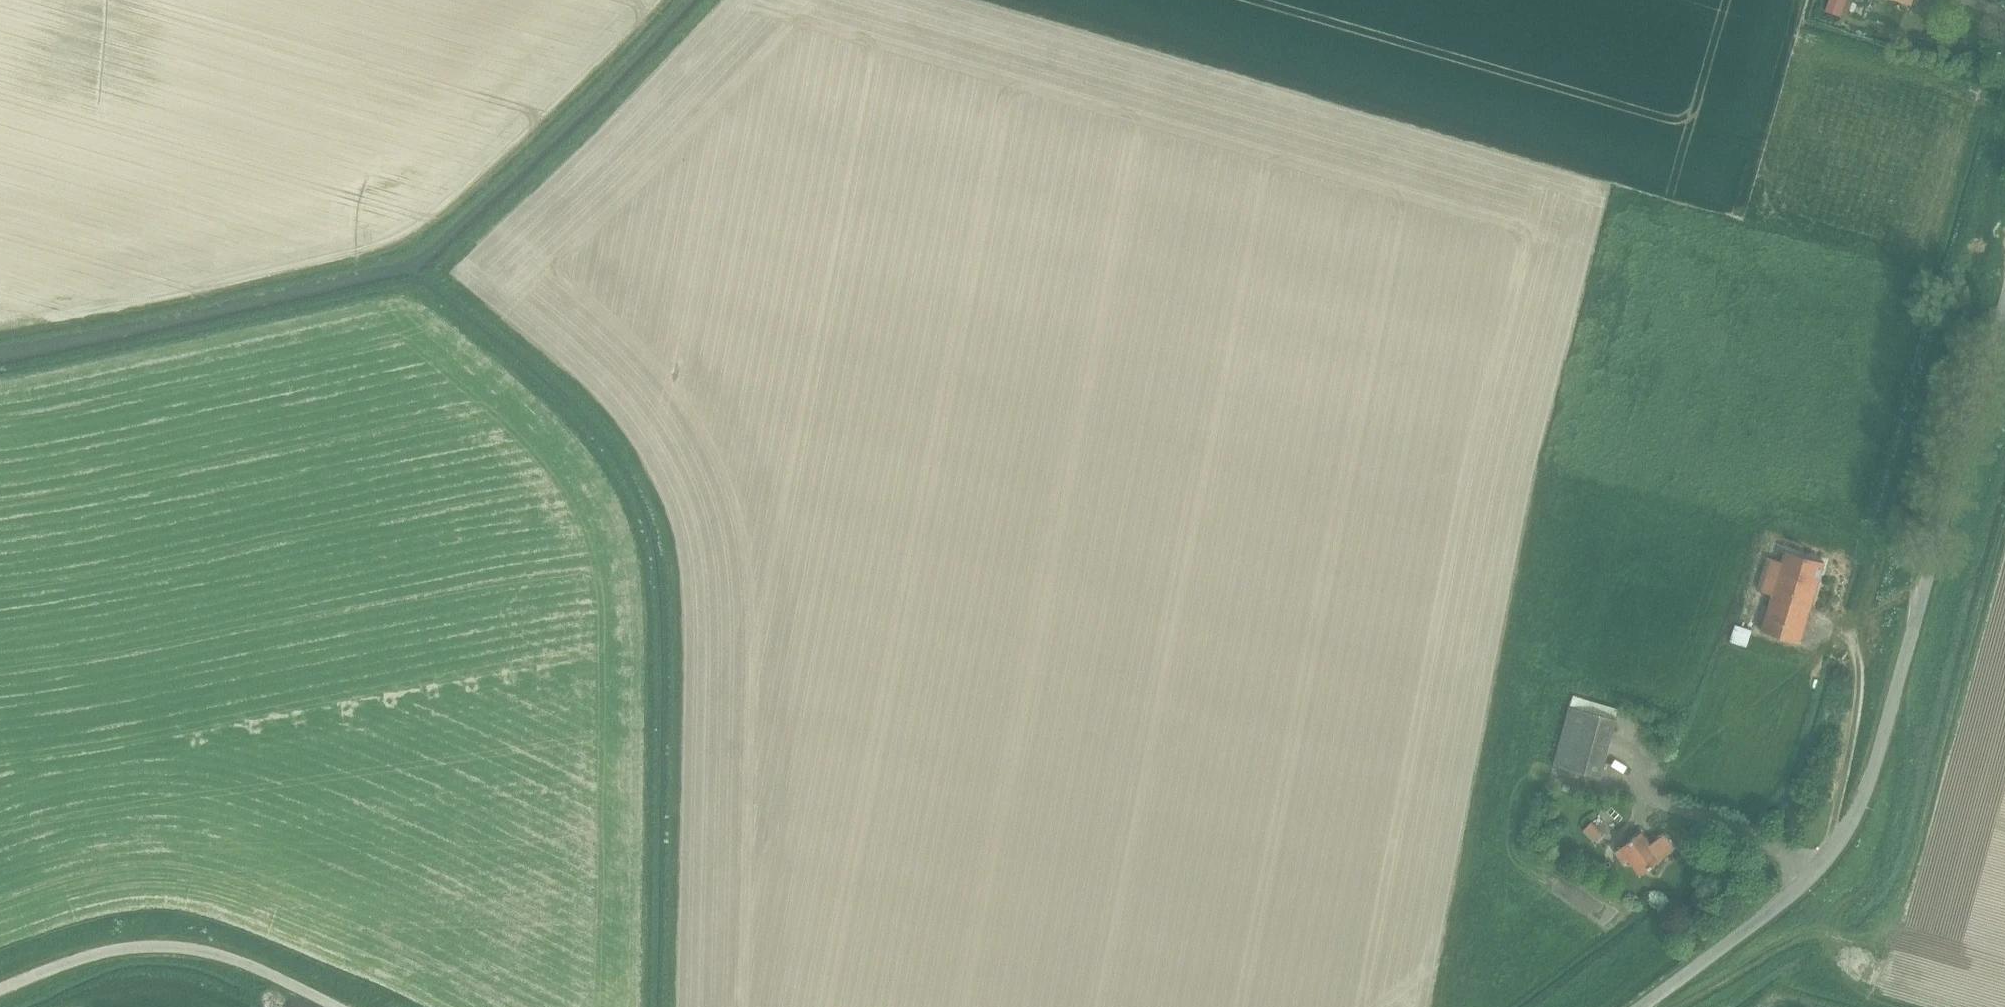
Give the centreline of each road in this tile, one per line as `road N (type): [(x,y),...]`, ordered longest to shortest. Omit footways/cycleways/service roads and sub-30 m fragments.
road 1 (unclassified): [(1644,1006),(1824,863),(1856,815),(2004,300)]
road 2 (unclassified): [(0,994),(131,947),(218,955),(330,1006)]

